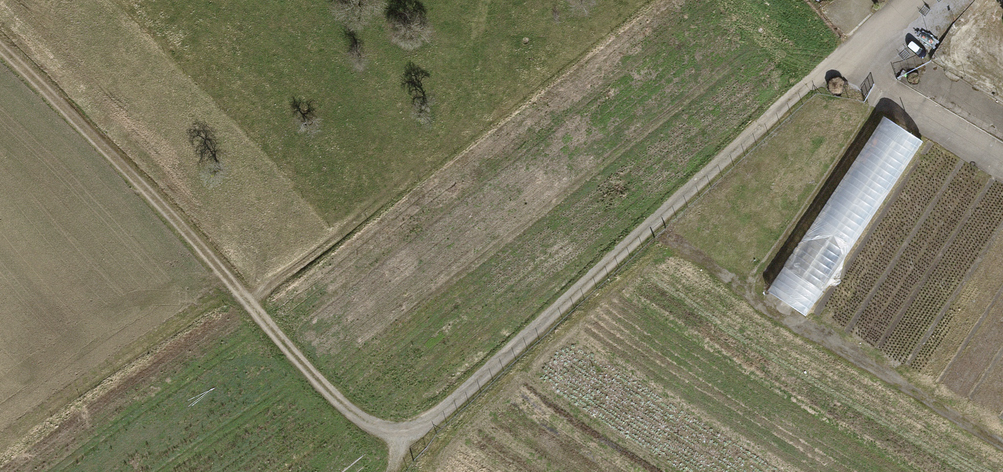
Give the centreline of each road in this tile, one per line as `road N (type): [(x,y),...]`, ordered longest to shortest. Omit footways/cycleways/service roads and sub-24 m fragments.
road 1 (track): [(909,0),(408,444)]
road 2 (track): [(0,48),(357,416),(408,444)]
road 3 (track): [(1002,446),(749,295),(872,113),(894,100)]
road 4 (track): [(852,48),(894,100),(1002,164)]

